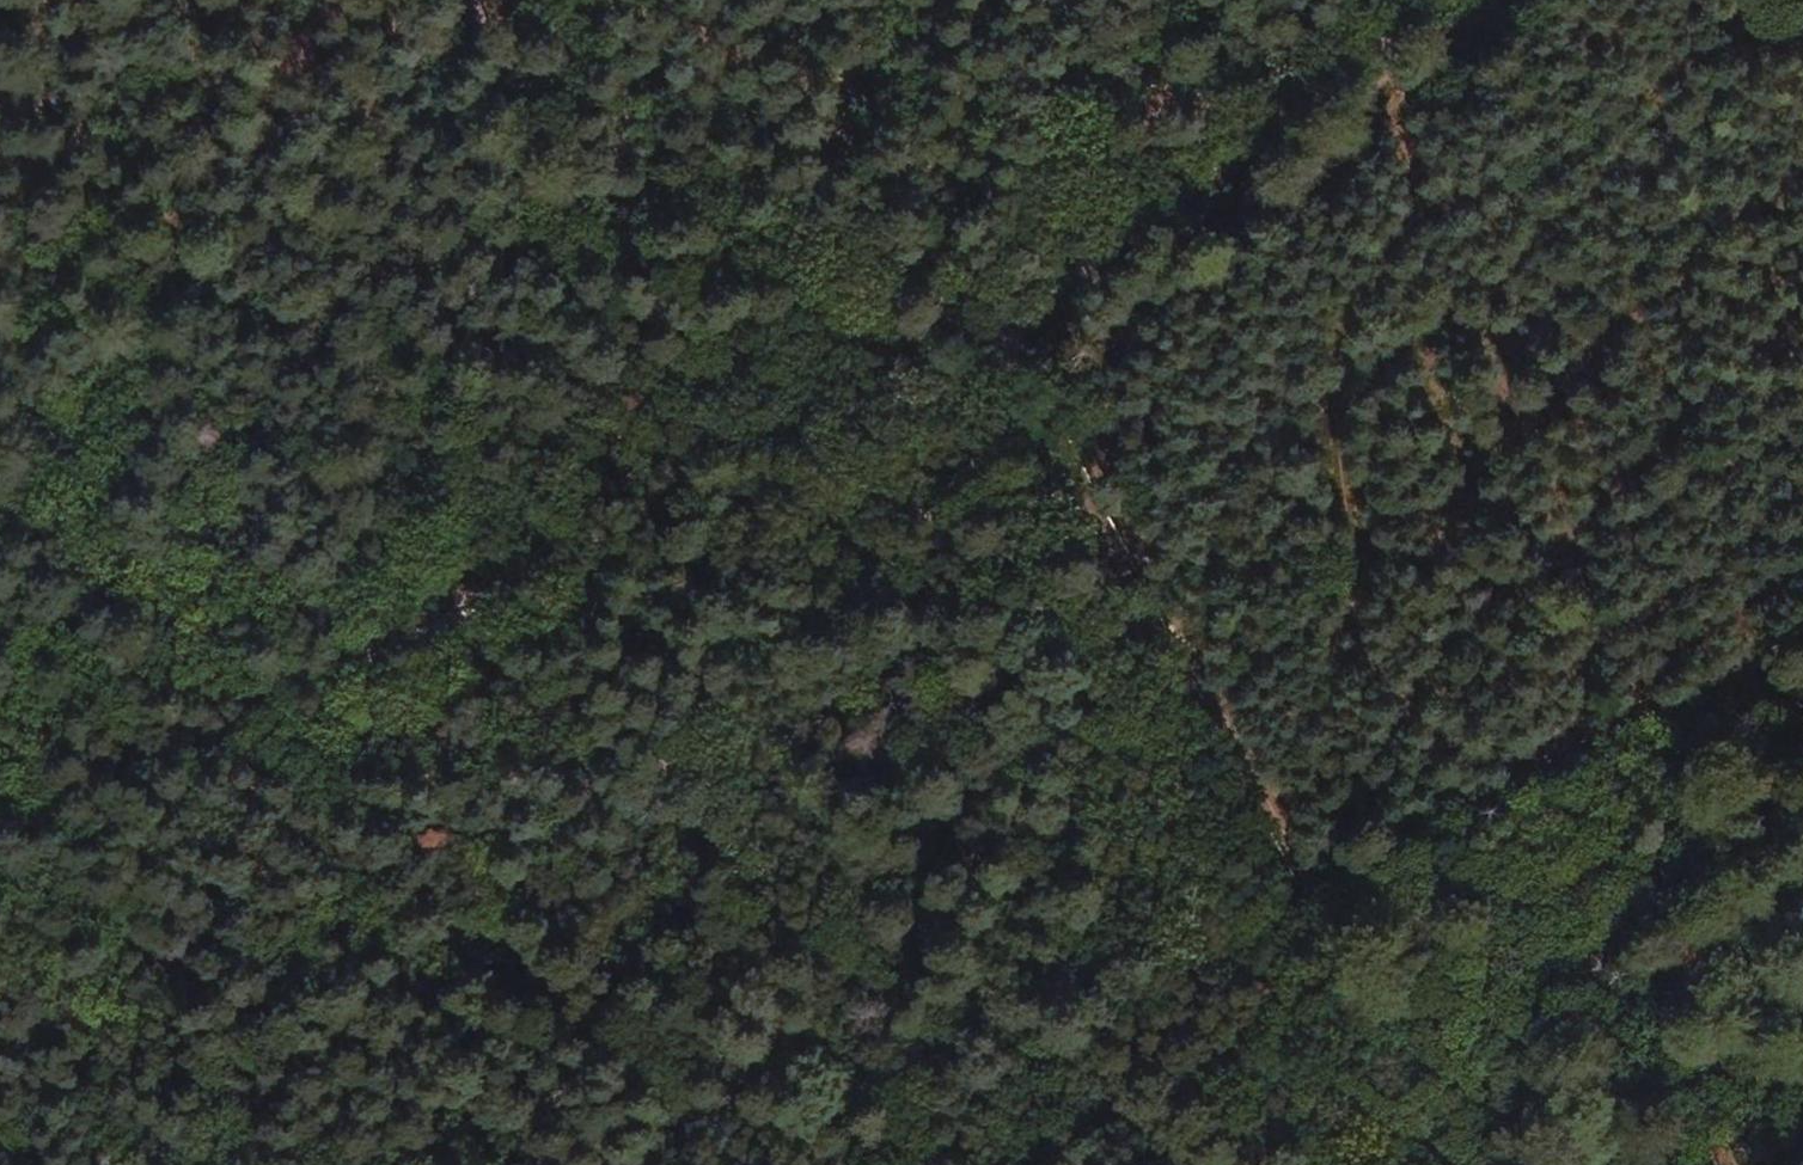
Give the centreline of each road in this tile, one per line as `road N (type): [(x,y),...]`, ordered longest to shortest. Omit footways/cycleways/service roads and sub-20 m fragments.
road 1 (track): [(0,840),(447,597),(888,408),(1020,360)]
road 2 (track): [(1427,1164),(1020,360)]
road 3 (track): [(1020,360),(1476,0)]
road 4 (track): [(926,315),(873,292),(632,0)]

